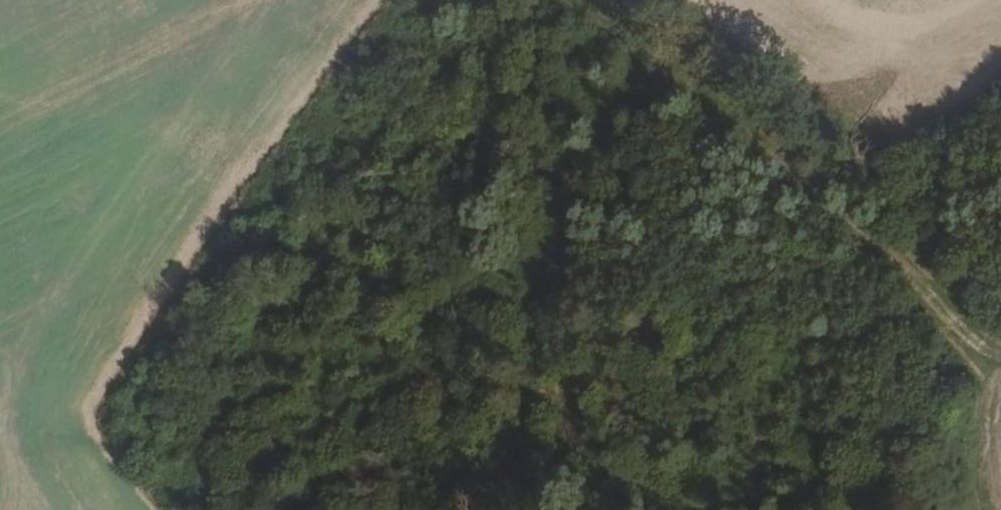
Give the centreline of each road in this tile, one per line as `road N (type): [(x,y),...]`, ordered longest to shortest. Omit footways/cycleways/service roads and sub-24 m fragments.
road 1 (track): [(579,0),(1000,337)]

